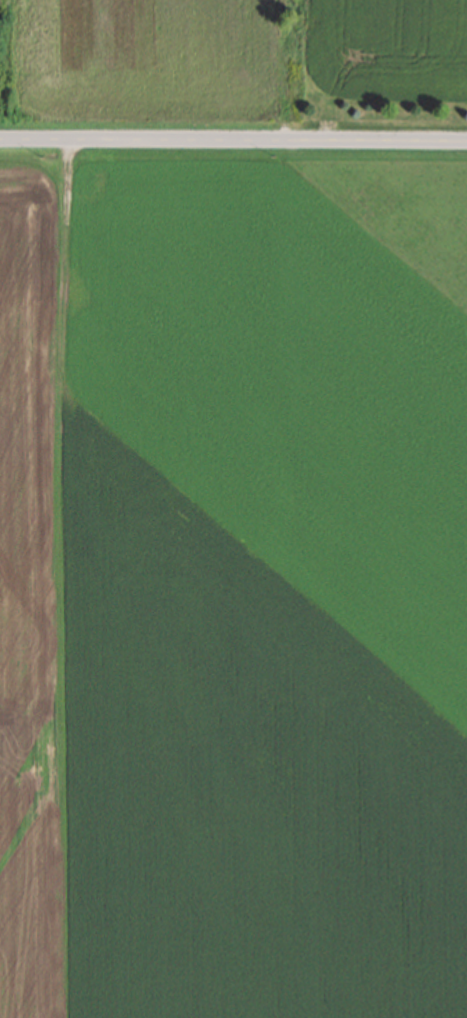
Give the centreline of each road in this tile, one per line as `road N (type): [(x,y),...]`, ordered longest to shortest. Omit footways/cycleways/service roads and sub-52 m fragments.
road 1 (secondary): [(0,140),(466,141)]

